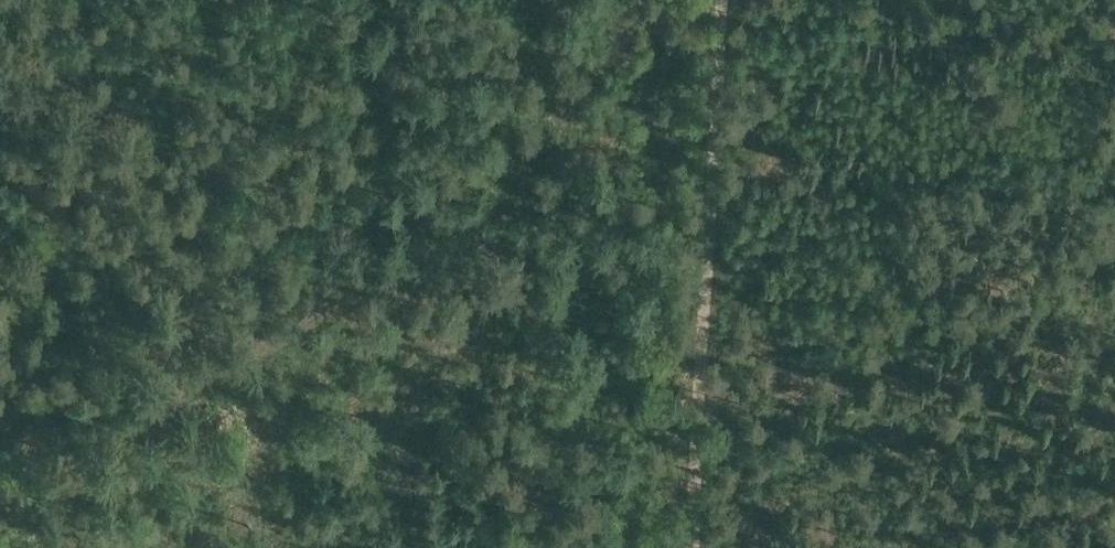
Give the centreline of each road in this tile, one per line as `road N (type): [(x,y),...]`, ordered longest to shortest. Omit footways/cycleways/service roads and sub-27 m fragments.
road 1 (track): [(692,547),(720,0)]

